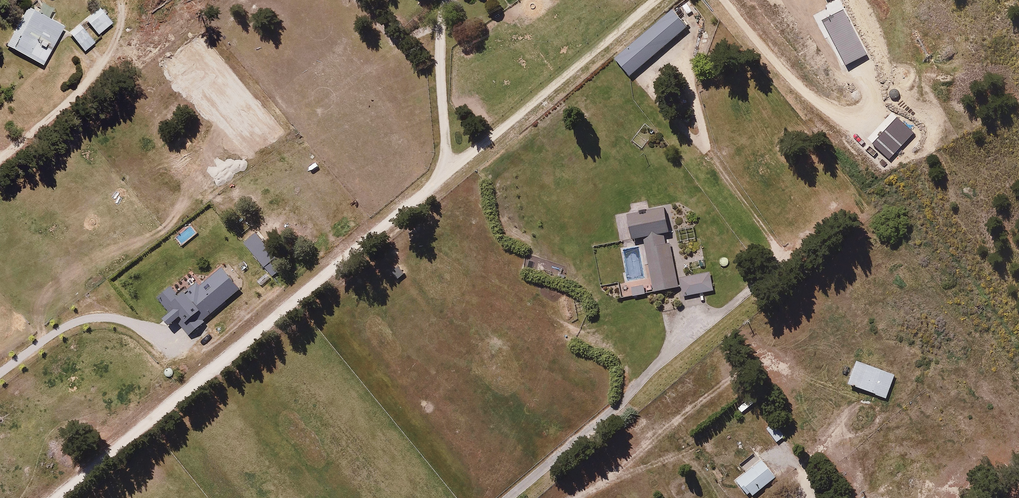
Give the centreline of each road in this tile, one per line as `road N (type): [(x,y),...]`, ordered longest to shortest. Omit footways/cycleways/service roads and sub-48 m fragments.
road 1 (track): [(579,497),(754,357),(779,368)]

